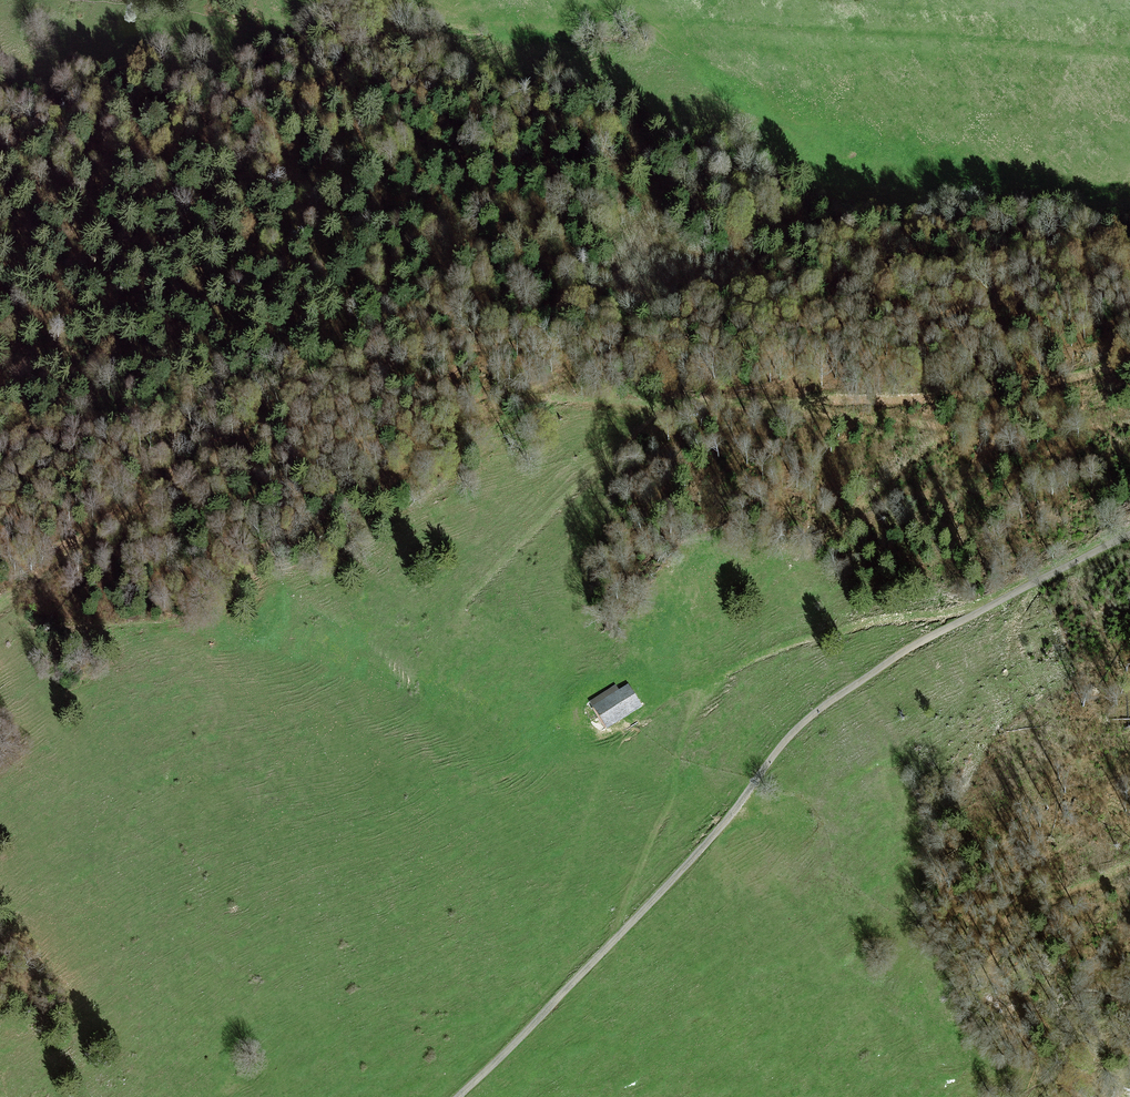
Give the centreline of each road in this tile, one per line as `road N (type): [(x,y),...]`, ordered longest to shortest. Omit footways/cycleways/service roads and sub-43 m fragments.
road 1 (track): [(0,445),(74,420),(162,417),(341,369),(445,352),(860,325),(1129,287)]
road 2 (unclassified): [(458,1096),(695,856),(807,720),(900,654),(1129,534)]
road 3 (track): [(1129,361),(915,400),(627,404),(524,395),(651,342)]
road 4 (track): [(688,404),(639,425),(466,599),(461,613),(559,681),(625,668),(667,687),(708,682)]
road 5 (track): [(0,616),(341,369)]
road 6 (track): [(788,402),(957,426),(1129,425)]
road 7 (track): [(708,682),(778,649),(867,623),(994,604)]
road 8 (track): [(708,682),(692,712),(673,796),(611,944)]
road 9 (track): [(958,1011),(1045,904),(1129,867)]
road 10 (track): [(957,426),(817,545)]

